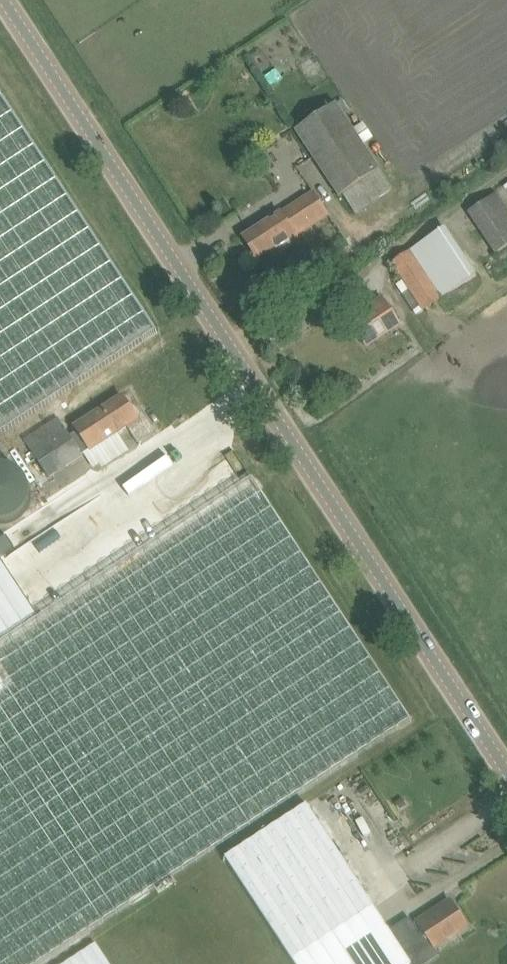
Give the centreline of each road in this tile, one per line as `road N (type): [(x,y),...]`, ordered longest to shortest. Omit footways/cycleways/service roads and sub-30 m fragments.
road 1 (tertiary): [(506,774),(229,352)]
road 2 (tertiary): [(229,352),(0,0)]
road 3 (unclassified): [(229,352),(506,170)]

